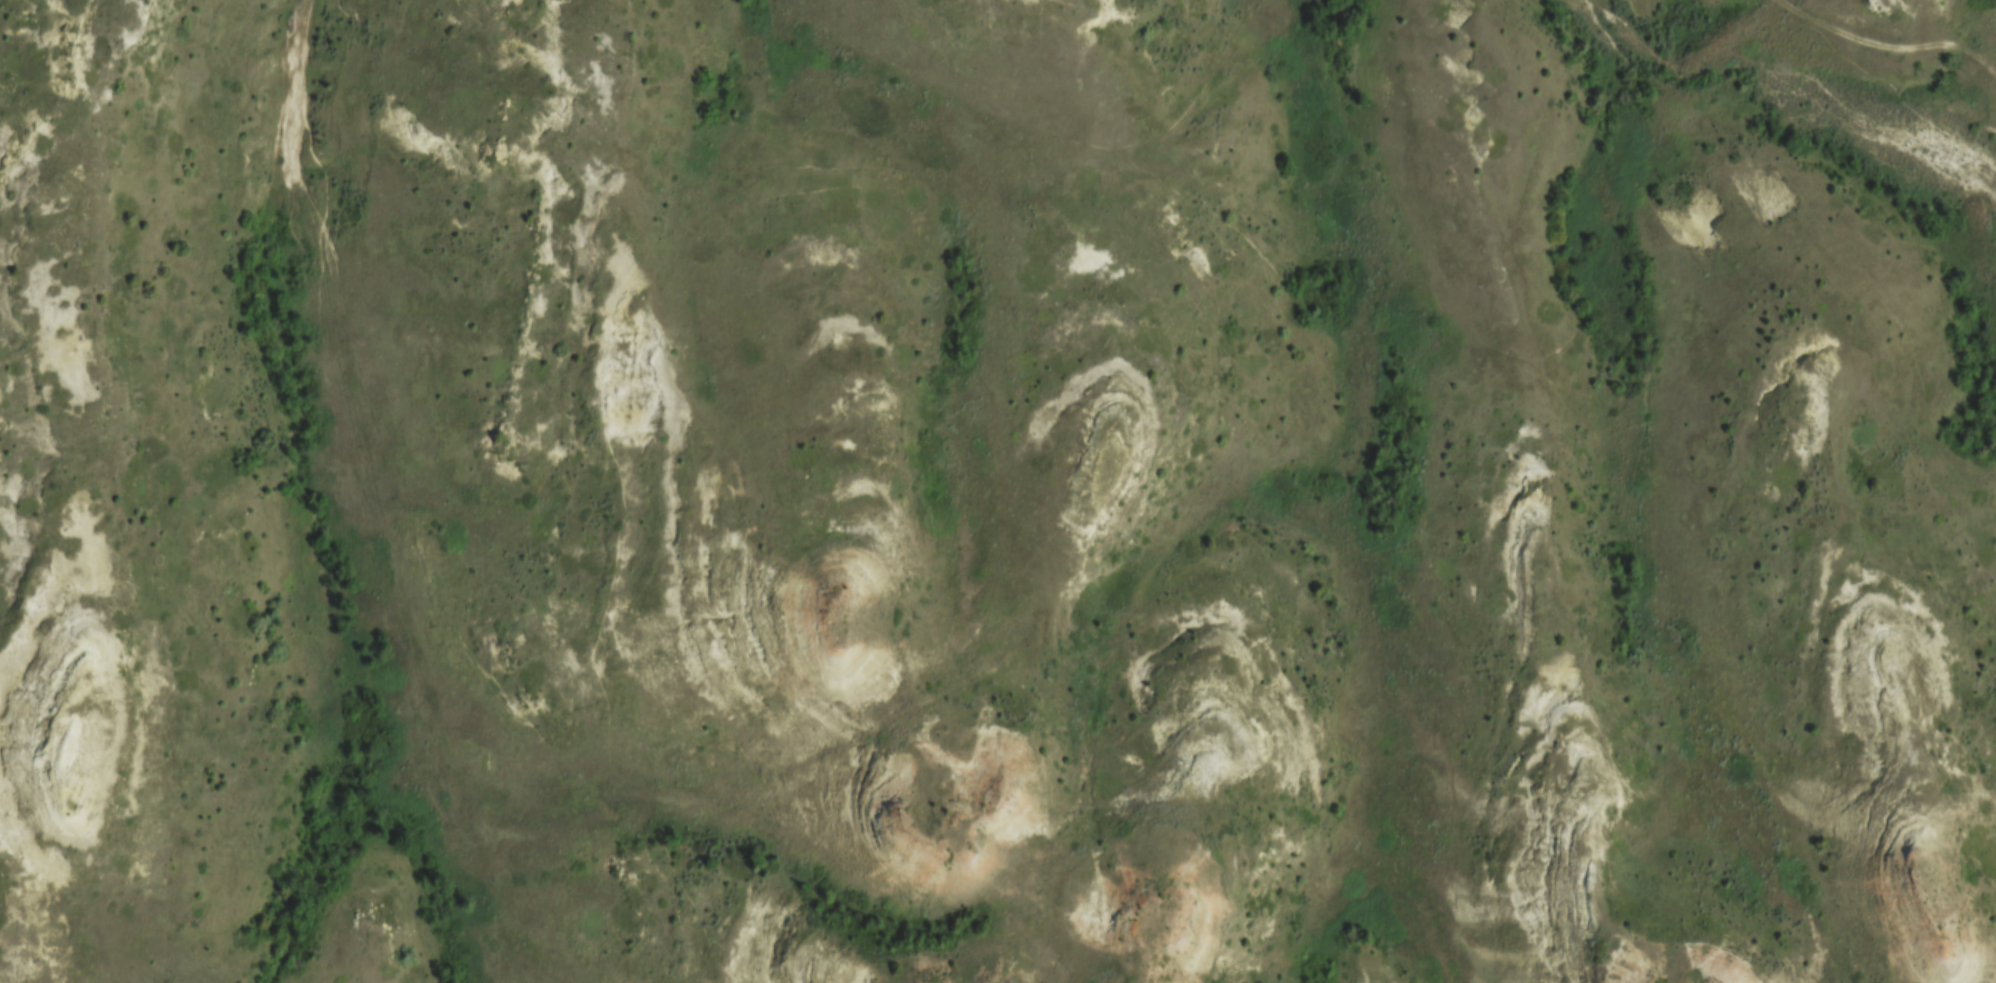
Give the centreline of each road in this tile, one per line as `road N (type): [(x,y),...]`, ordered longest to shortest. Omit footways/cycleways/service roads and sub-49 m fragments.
road 1 (track): [(1776,0),(1878,44),(1963,49),(1995,76)]

